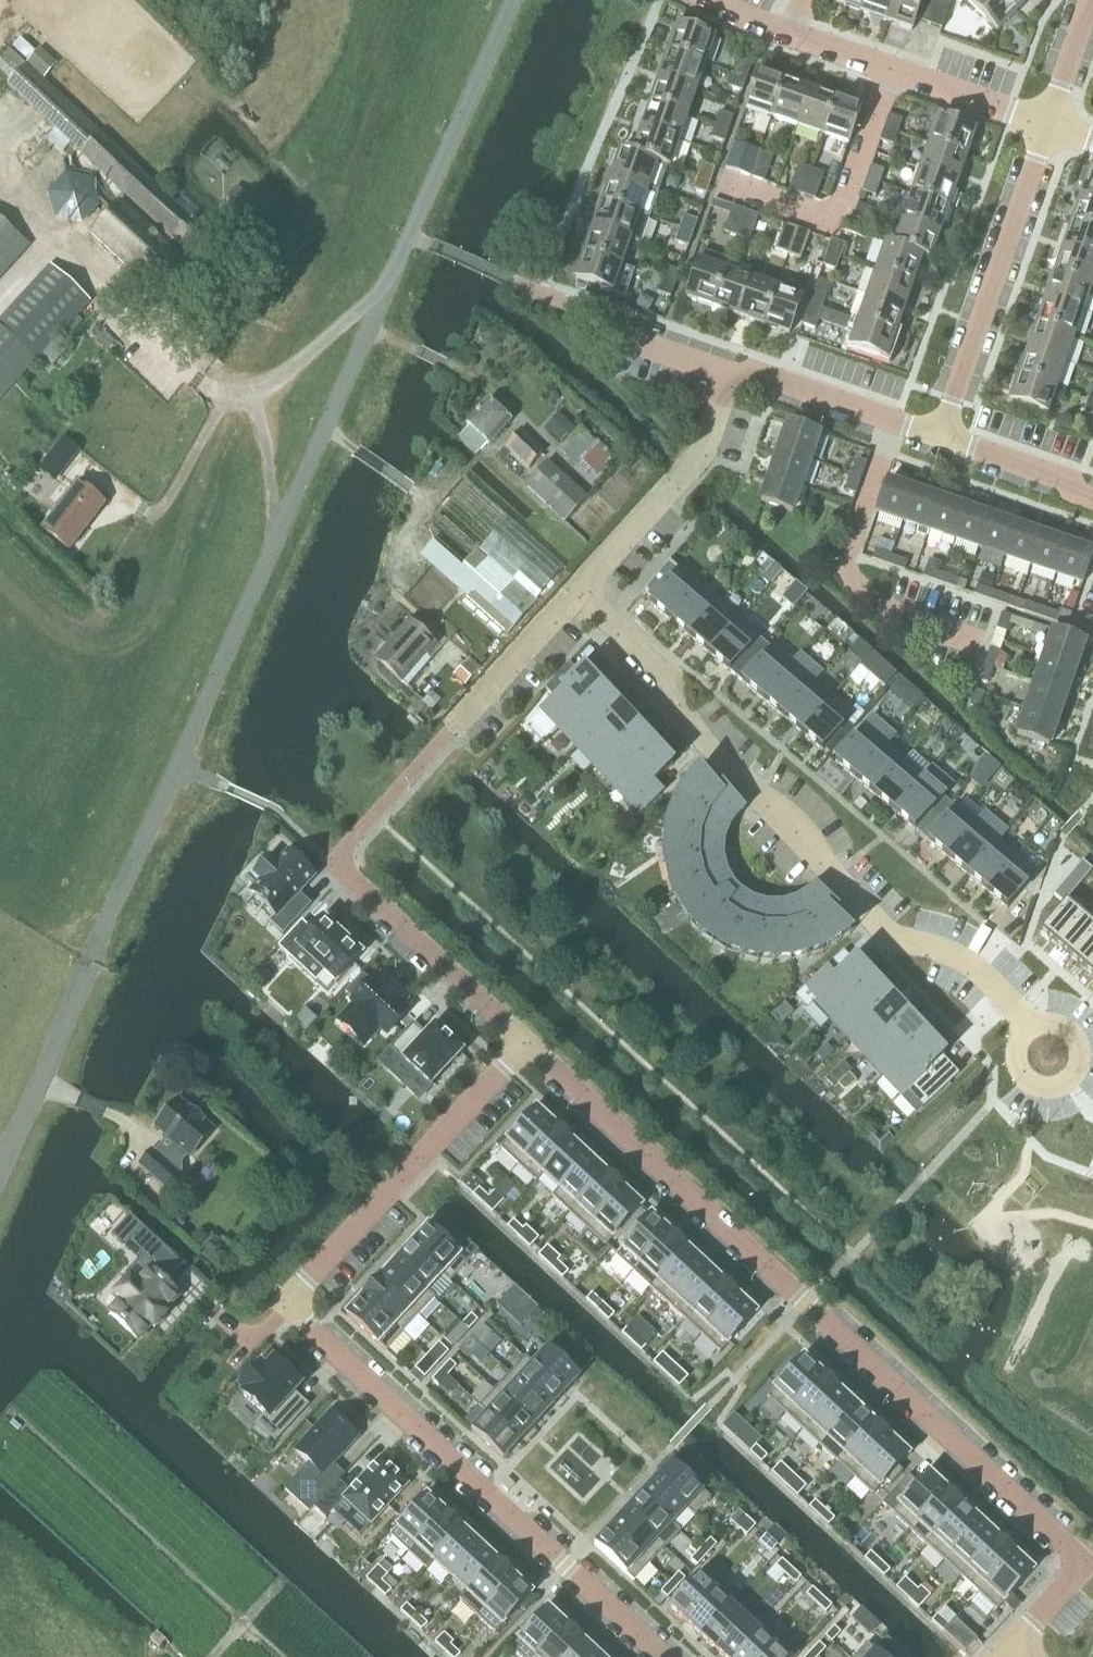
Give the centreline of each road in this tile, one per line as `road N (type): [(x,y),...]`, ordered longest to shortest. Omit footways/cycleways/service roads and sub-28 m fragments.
road 1 (unclassified): [(0,1174),(516,0)]
road 2 (residential): [(526,1046),(1072,1544),(1079,1565),(1065,1588),(1012,1645)]
road 3 (residential): [(665,1656),(297,1314),(293,1301),(526,1046)]
road 4 (residential): [(1024,1025),(970,968),(877,920),(676,709),(672,677),(577,595)]
road 5 (residential): [(577,595),(344,849),(341,865),(526,1046)]
road 6 (residential): [(1048,123),(788,31),(725,0)]
road 7 (residential): [(940,438),(1048,123)]
road 8 (residential): [(577,595),(706,447),(730,375)]
road 9 (residential): [(896,422),(776,379),(730,375)]
road 10 (residential): [(1025,1083),(1057,1090),(1071,1082),(1085,1053),(1081,1037),(1055,1017),(1024,1025)]
road 11 (residential): [(1092,494),(940,438)]
road 12 (residential): [(849,556),(896,422)]
road 13 (residential): [(730,375),(657,349),(614,319)]
road 14 (residential): [(1048,123),(1092,5)]

